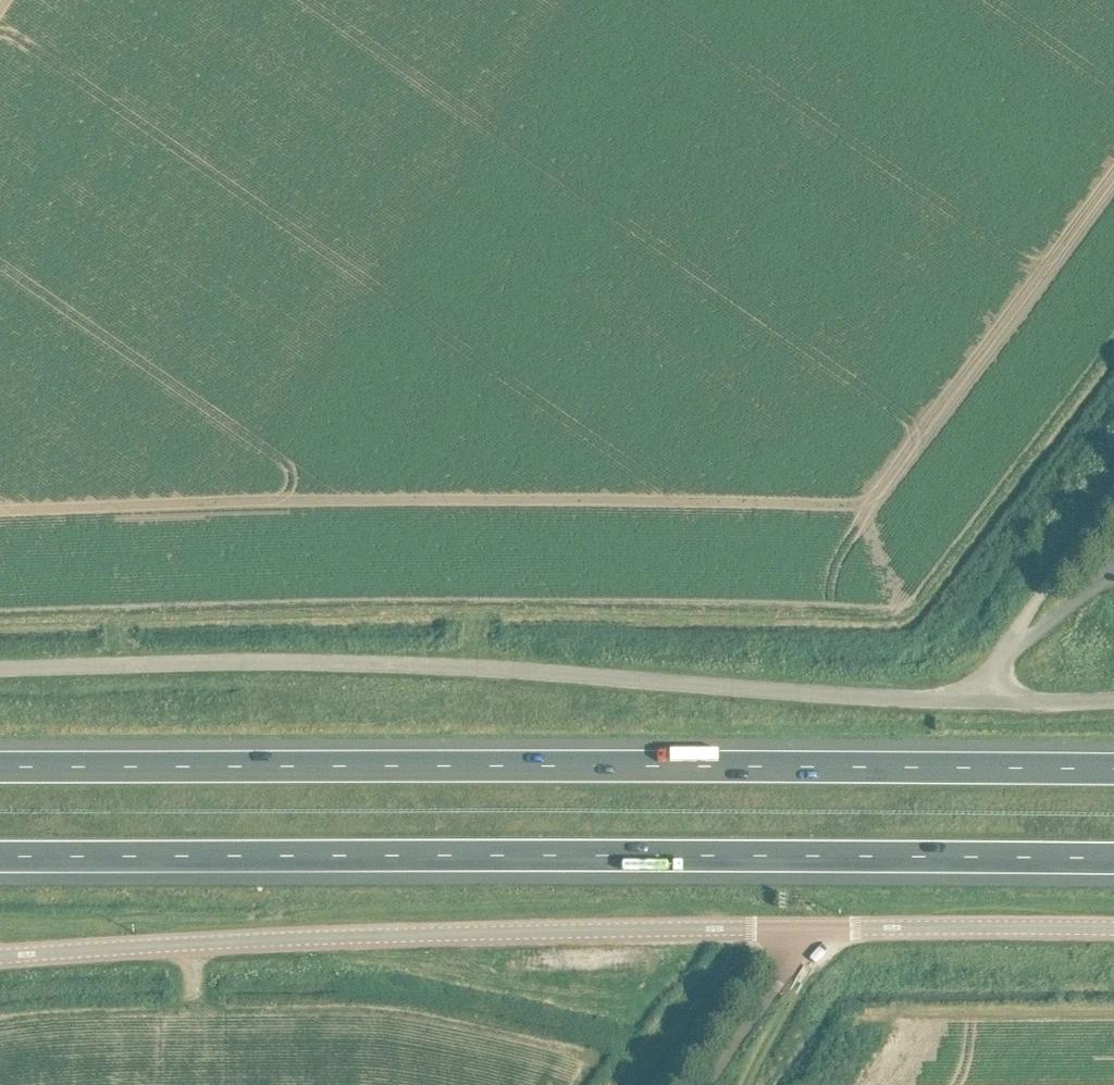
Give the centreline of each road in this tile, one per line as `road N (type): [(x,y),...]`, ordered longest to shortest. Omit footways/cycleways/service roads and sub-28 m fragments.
road 1 (motorway): [(1113,771),(0,766)]
road 2 (motorway): [(0,853),(1113,857)]
road 3 (unclassified): [(0,669),(246,662),(494,668),(987,699)]
road 4 (unclassified): [(794,937),(258,948),(0,966)]
road 5 (unclassified): [(1113,938),(794,937)]
road 6 (unclassified): [(987,699),(1000,658),(1113,504)]
road 7 (unclassified): [(725,1084),(782,1006),(794,937)]
road 8 (unclassified): [(987,699),(1113,702)]

